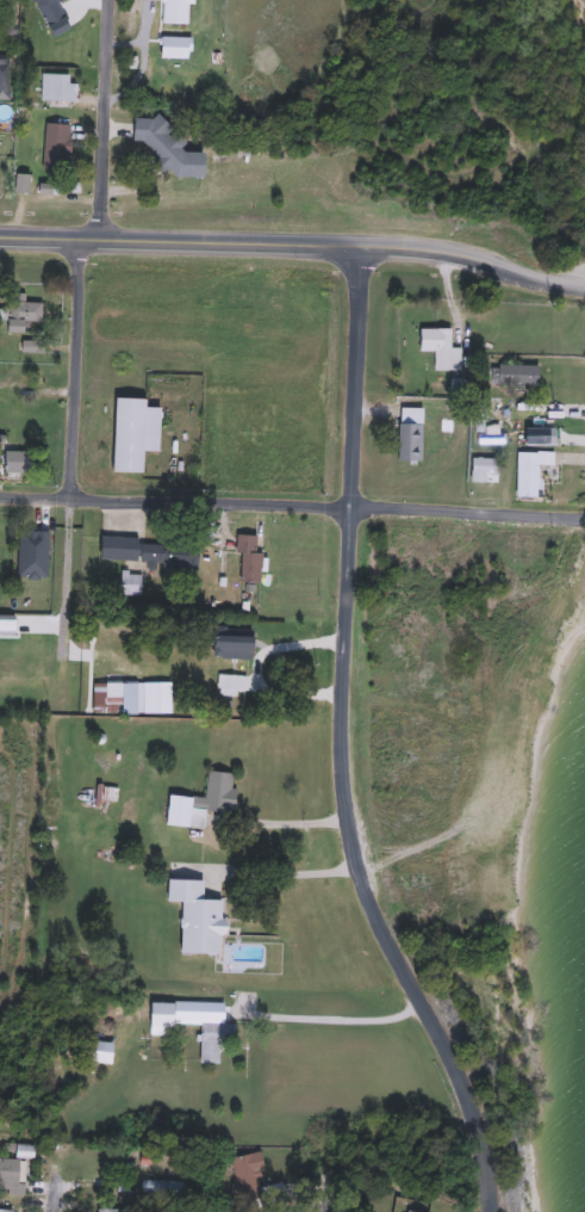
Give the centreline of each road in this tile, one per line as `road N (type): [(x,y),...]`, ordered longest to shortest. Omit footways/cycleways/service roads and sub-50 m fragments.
road 1 (residential): [(359,246),(342,808),(373,913),(467,1096),(491,1211)]
road 2 (tertiary): [(584,290),(463,252),(0,233)]
road 3 (residential): [(76,235),(60,710)]
road 4 (residential): [(584,510),(211,500)]
road 5 (residential): [(108,0),(101,235)]
road 6 (residential): [(211,500),(0,493)]

